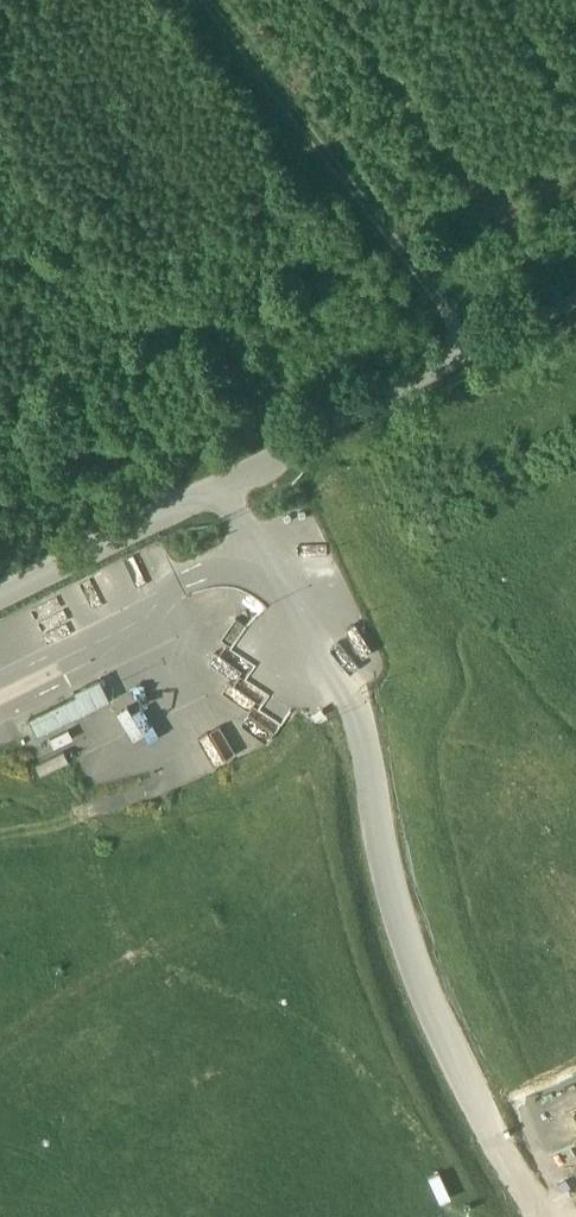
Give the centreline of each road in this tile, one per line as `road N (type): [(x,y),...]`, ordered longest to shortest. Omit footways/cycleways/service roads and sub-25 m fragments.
road 1 (track): [(224,485),(352,708),(401,943),(541,1216)]
road 2 (unclassified): [(575,303),(0,596)]
road 3 (track): [(454,363),(447,314),(197,0)]
road 4 (track): [(286,586),(238,565),(207,567),(111,650),(0,705)]

